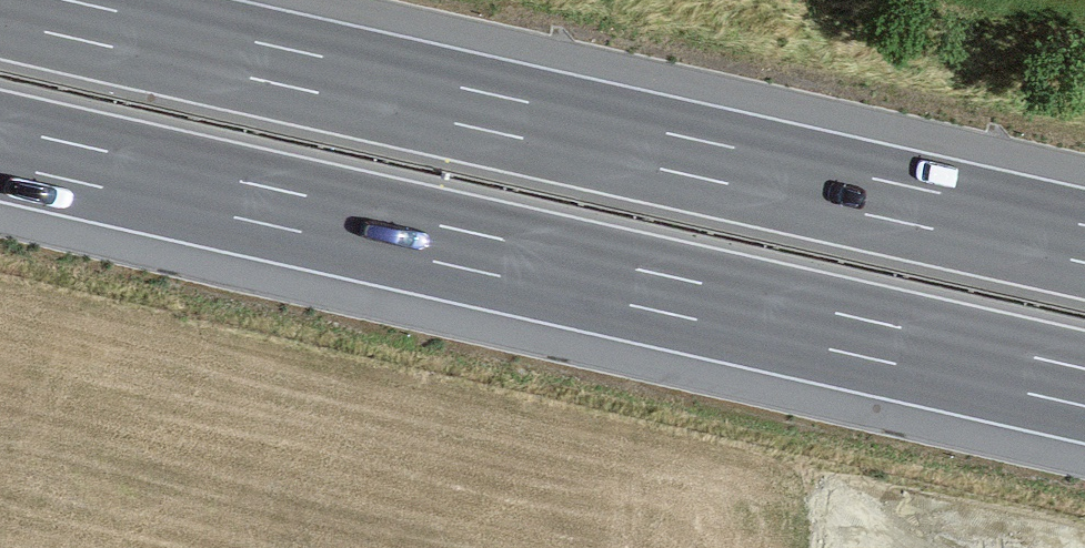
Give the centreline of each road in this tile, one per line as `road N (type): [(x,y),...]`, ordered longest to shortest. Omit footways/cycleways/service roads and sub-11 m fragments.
road 1 (motorway): [(0,146),(1084,389)]
road 2 (motorway): [(1084,245),(0,3)]

